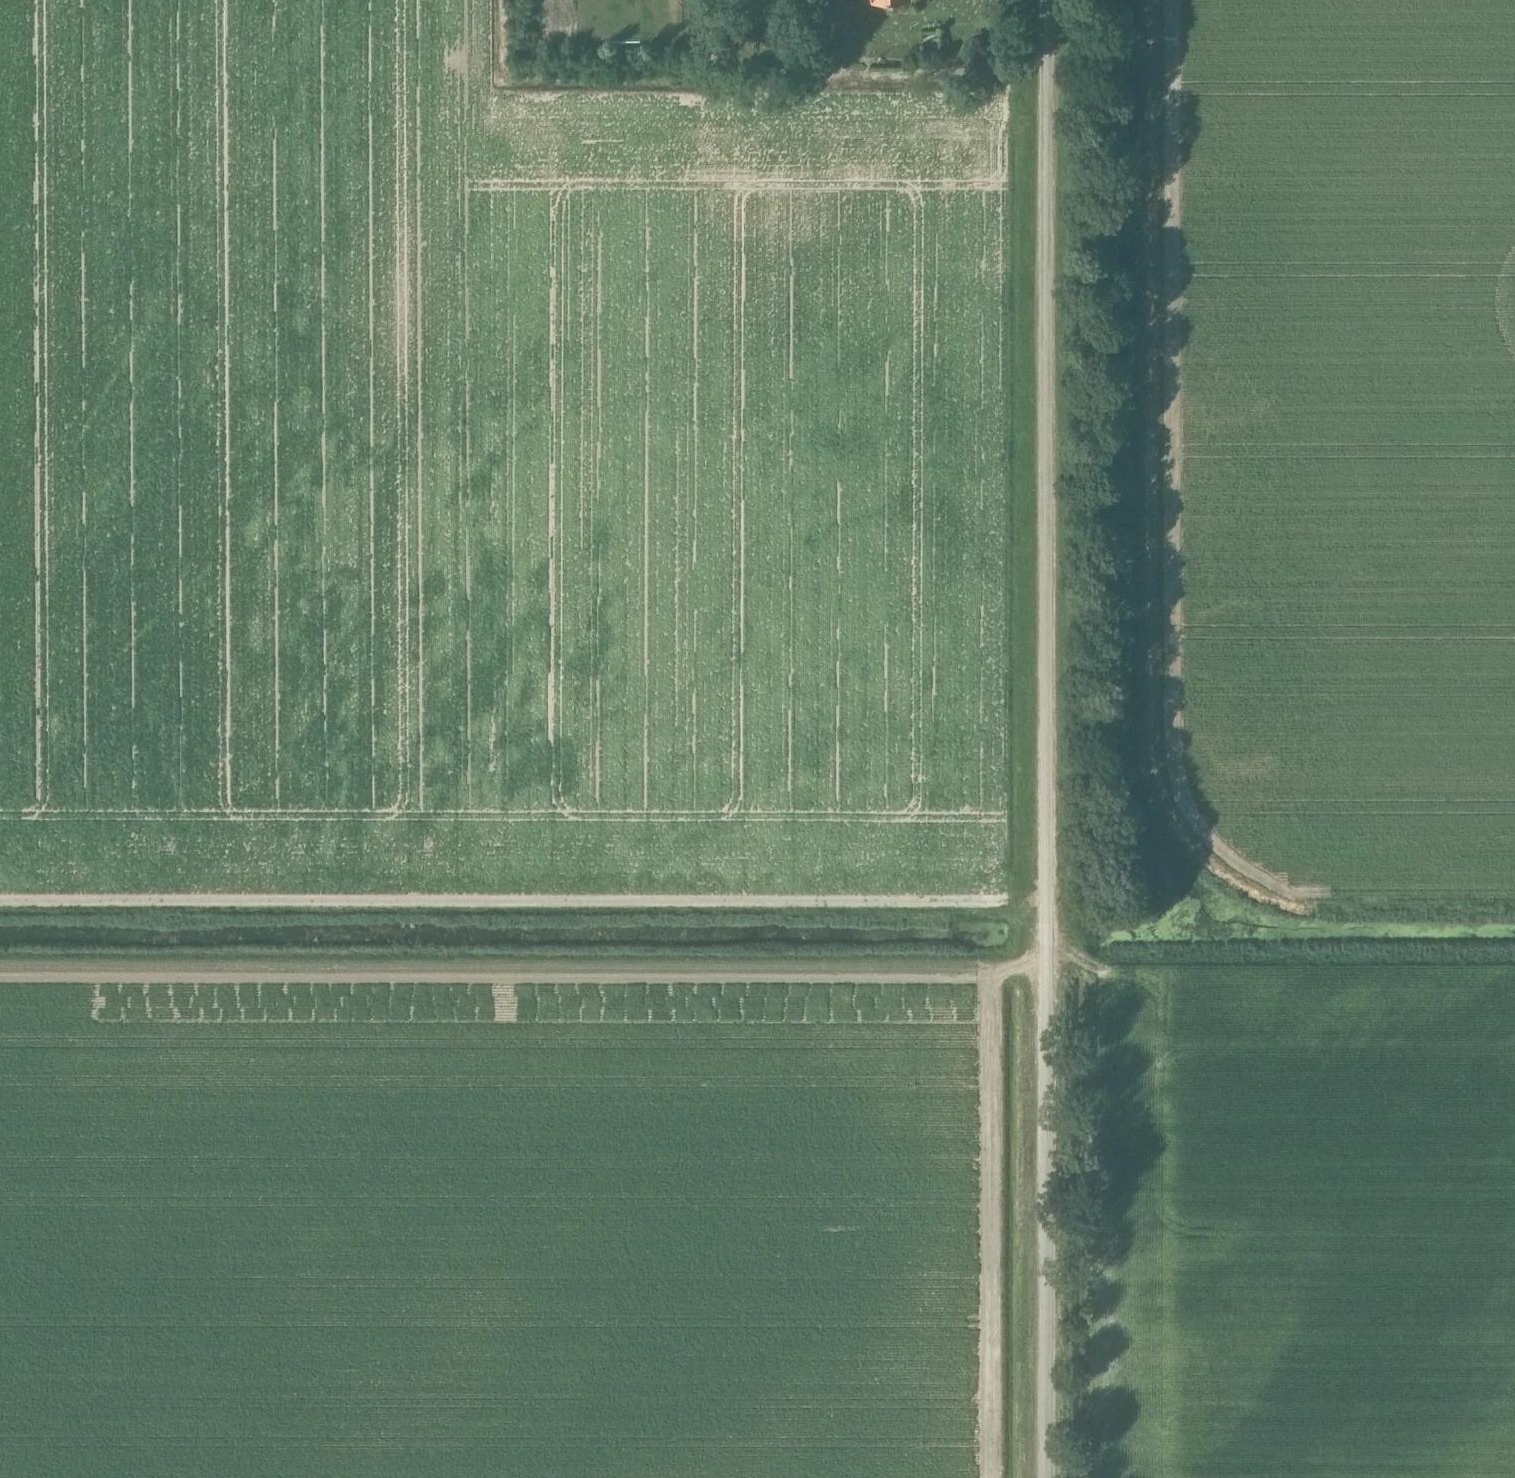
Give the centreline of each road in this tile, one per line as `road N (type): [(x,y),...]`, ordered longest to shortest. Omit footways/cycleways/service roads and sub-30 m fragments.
road 1 (unclassified): [(1045,1477),(1045,0)]

